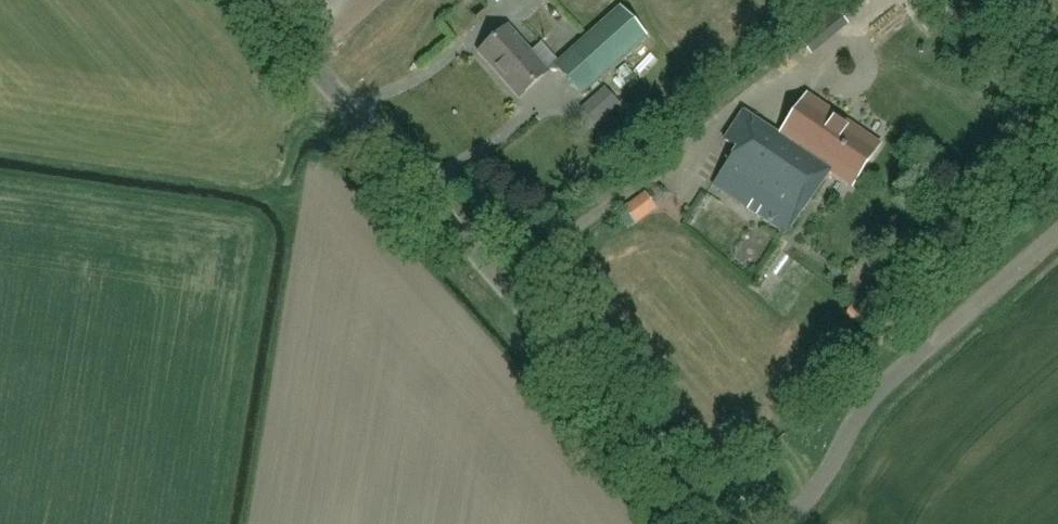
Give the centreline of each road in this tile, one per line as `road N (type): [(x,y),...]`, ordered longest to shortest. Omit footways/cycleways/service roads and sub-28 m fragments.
road 1 (tertiary): [(714,523),(254,0)]

